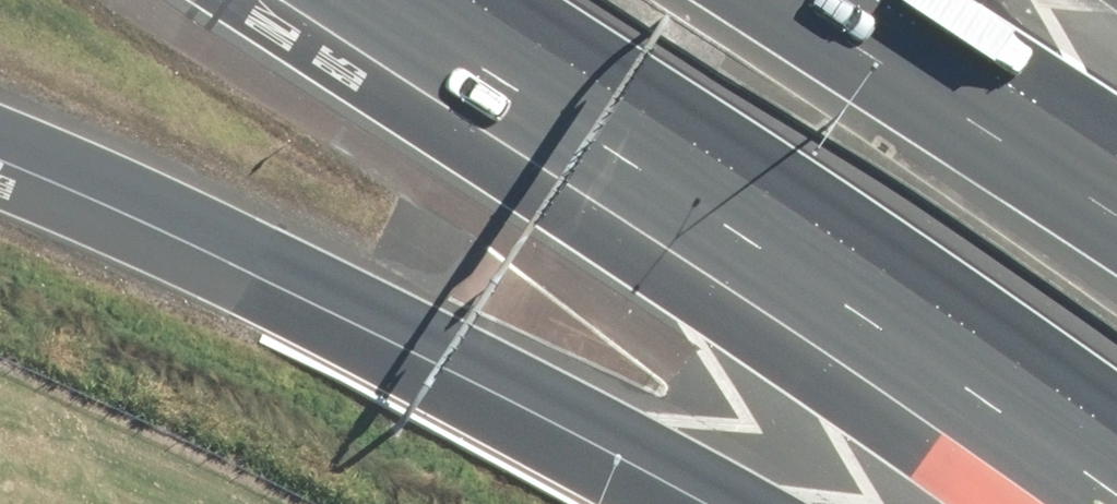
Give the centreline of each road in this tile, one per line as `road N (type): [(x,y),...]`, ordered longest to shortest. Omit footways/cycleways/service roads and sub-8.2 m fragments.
road 1 (motorway): [(726,503),(474,361),(0,129)]
road 2 (motorway): [(1116,435),(766,189),(469,0)]
road 3 (motorway): [(787,0),(1116,219)]

